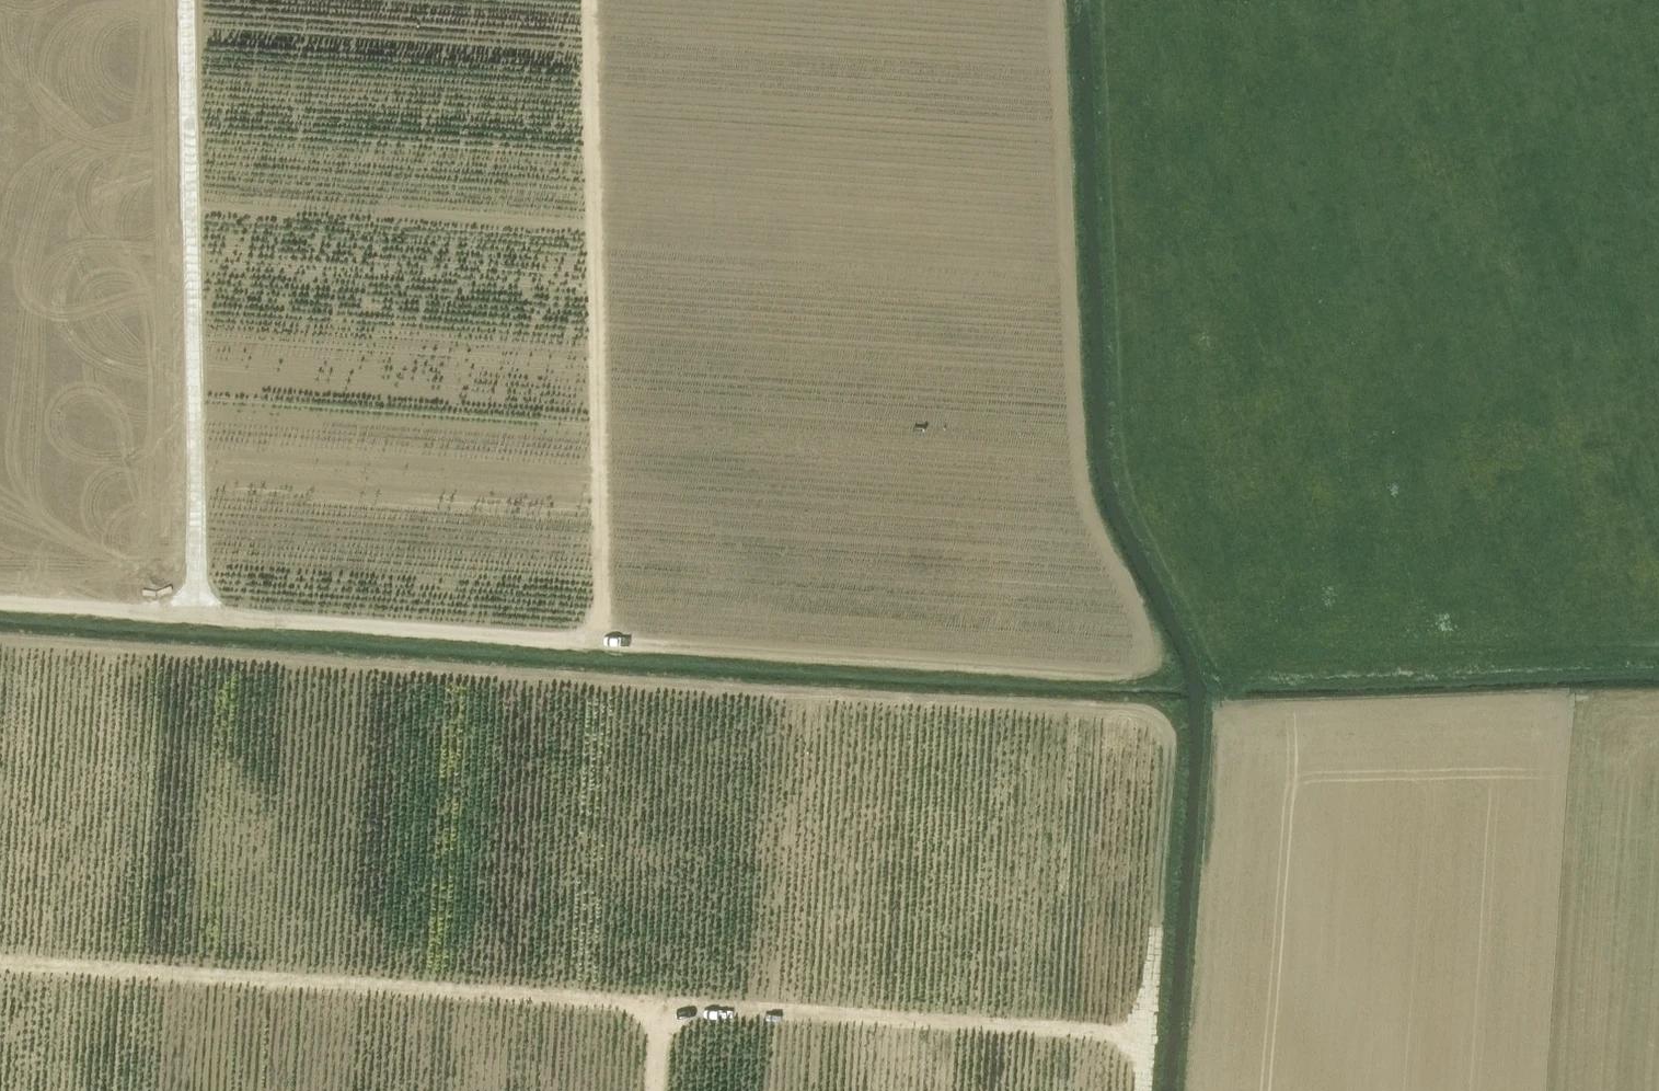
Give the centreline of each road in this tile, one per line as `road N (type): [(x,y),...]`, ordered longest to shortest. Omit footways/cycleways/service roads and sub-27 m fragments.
road 1 (track): [(607,642),(0,605)]

